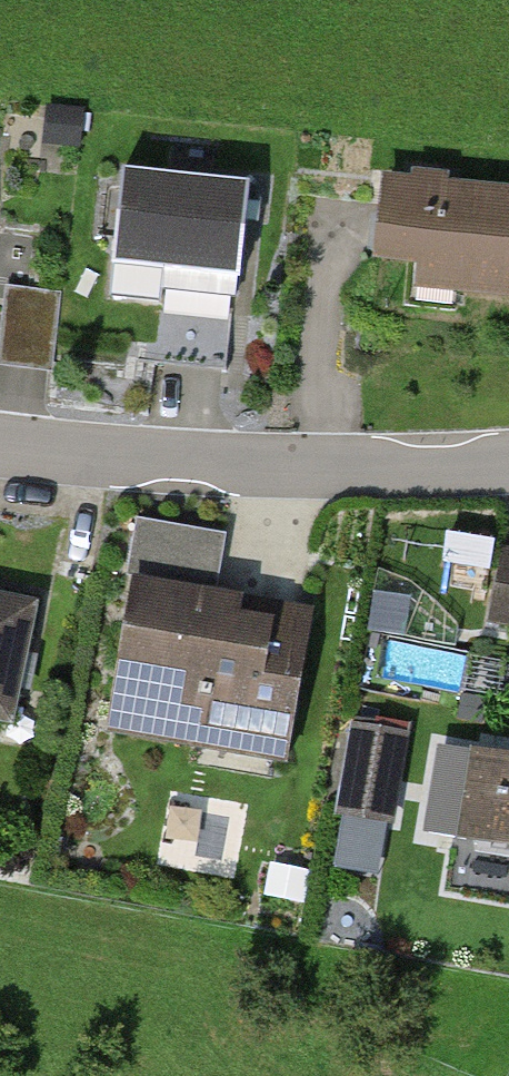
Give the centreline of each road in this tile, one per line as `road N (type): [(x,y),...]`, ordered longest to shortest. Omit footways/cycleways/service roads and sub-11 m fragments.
road 1 (residential): [(0,446),(310,468),(508,461)]

